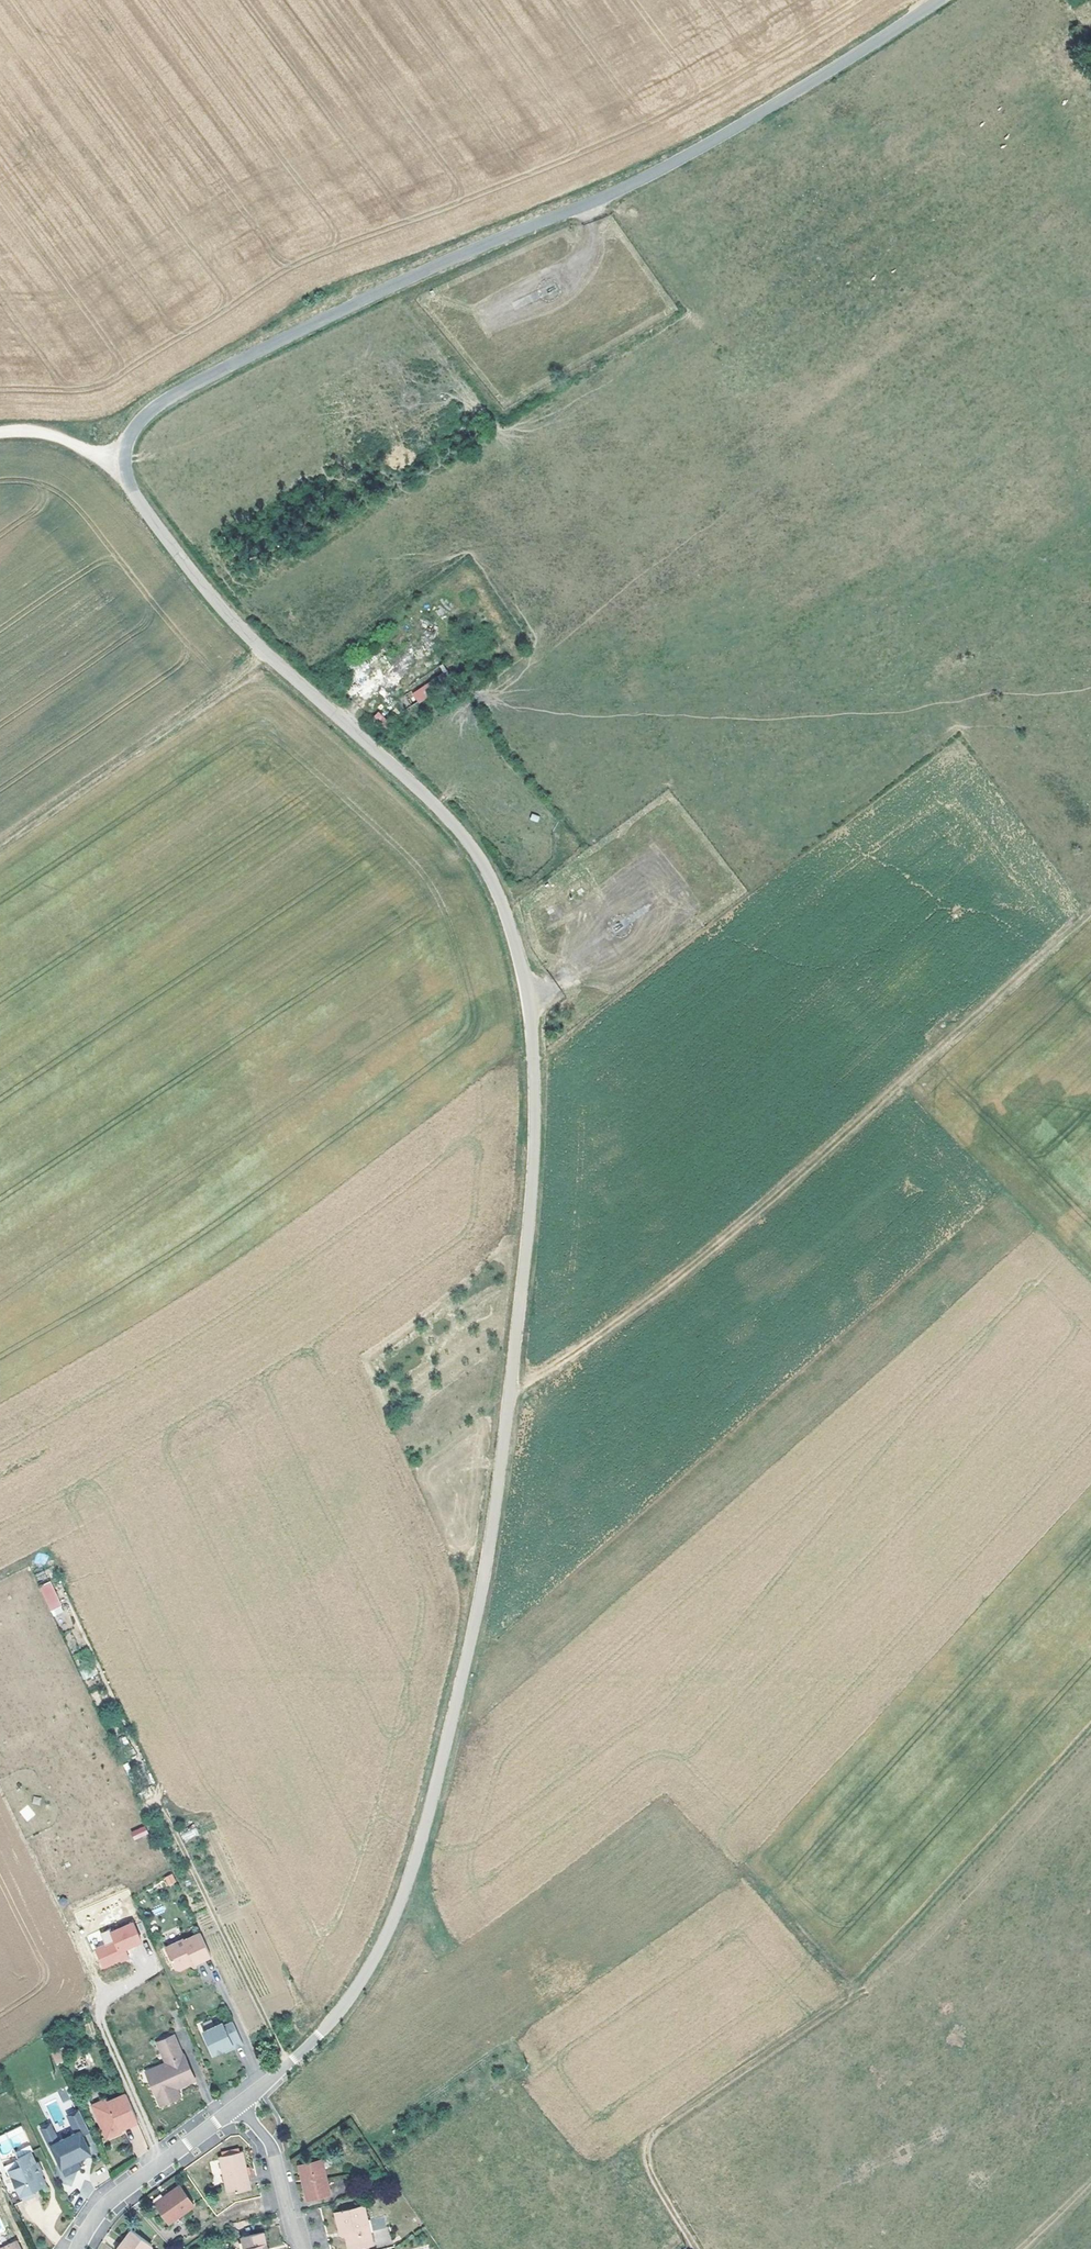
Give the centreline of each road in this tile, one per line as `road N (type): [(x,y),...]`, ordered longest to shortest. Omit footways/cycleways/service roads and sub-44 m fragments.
road 1 (unclassified): [(939,0),(699,152),(371,298),(155,406),(127,442),(130,487),(198,581),(479,861),(524,981),(532,1057),(531,1190),(497,1488),(426,1817),(390,1923),(351,1995),(321,2034),(242,2105)]
road 2 (track): [(0,842),(271,661)]
road 3 (track): [(849,1996),(653,2129),(644,2150),(650,2175)]
road 4 (unclassified): [(242,2105),(131,2183),(90,2224),(78,2248)]
road 5 (residential): [(299,2248),(269,2140),(242,2105)]

